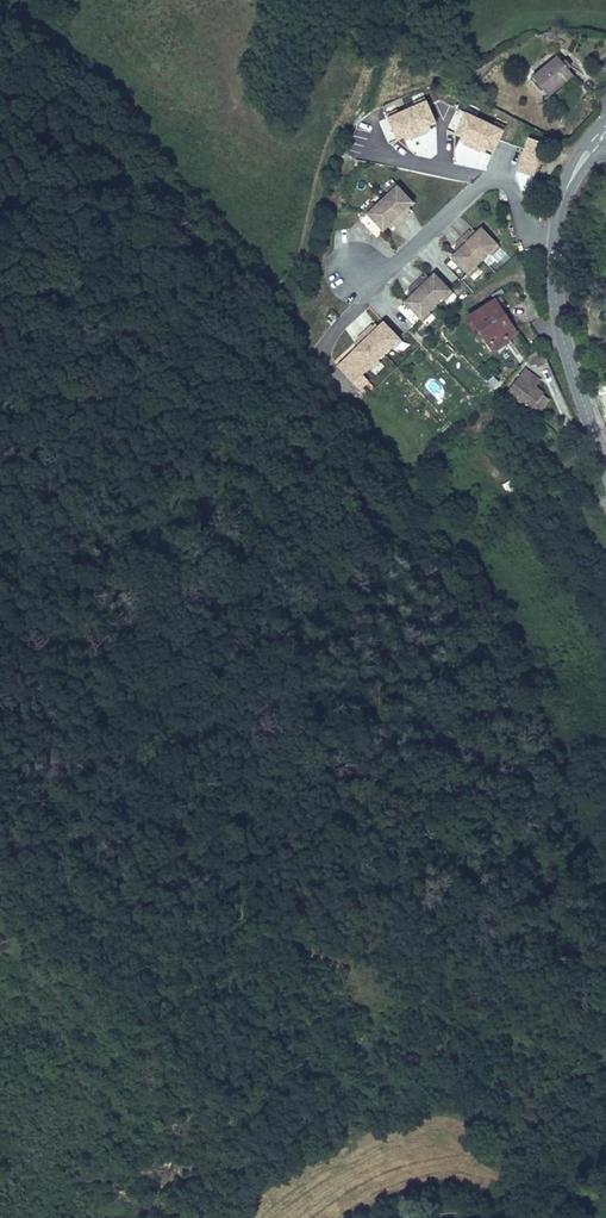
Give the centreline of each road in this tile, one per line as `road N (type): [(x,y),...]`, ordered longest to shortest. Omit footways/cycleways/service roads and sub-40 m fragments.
road 1 (residential): [(555,238),(527,230),(515,193),(492,179),(392,266),(358,270)]
road 2 (tertiary): [(605,467),(557,328),(555,238)]

